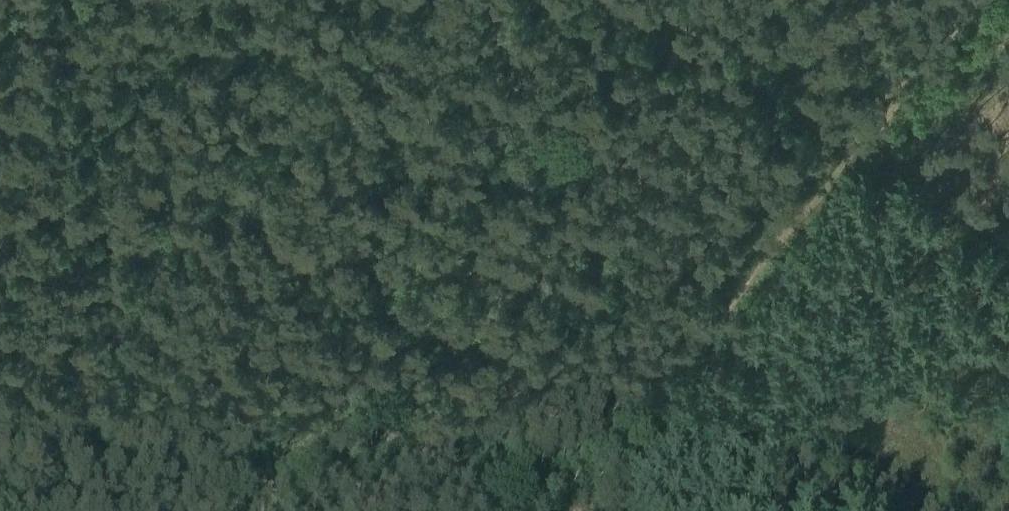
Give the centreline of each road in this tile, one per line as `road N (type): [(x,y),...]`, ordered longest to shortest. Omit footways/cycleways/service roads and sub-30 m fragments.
road 1 (track): [(982,0),(581,510)]
road 2 (track): [(257,510),(343,407),(522,510)]

